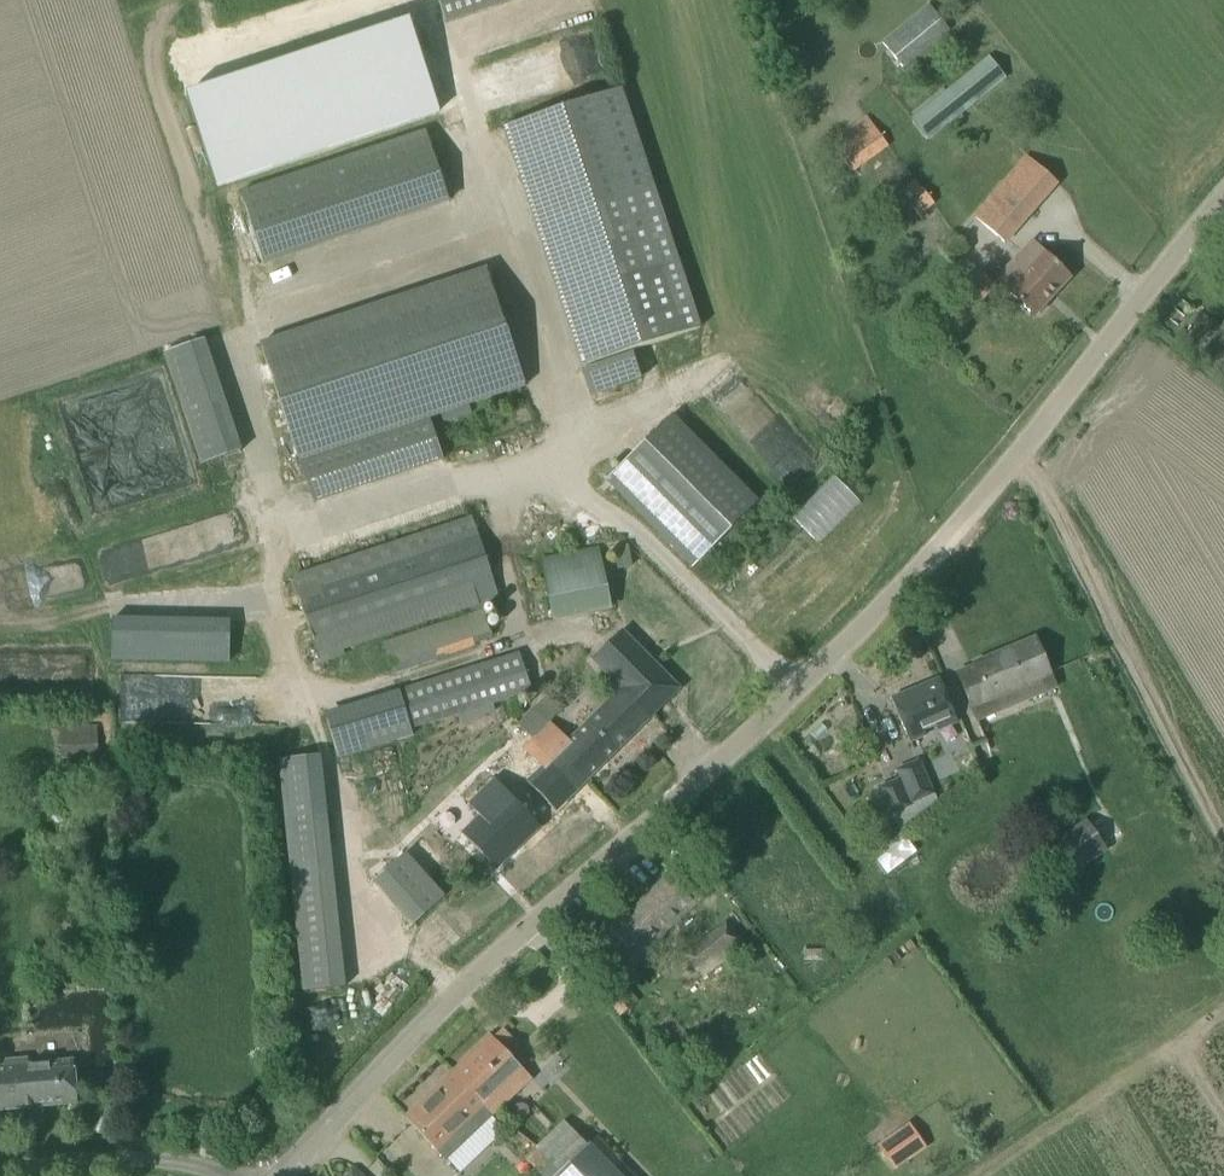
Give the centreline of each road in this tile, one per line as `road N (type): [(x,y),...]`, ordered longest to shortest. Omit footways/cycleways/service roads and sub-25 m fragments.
road 1 (unclassified): [(295,1172),(547,935),(644,859),(805,709),(983,515),(1223,209)]
road 2 (unclassified): [(295,1172),(173,1150),(0,1162)]

